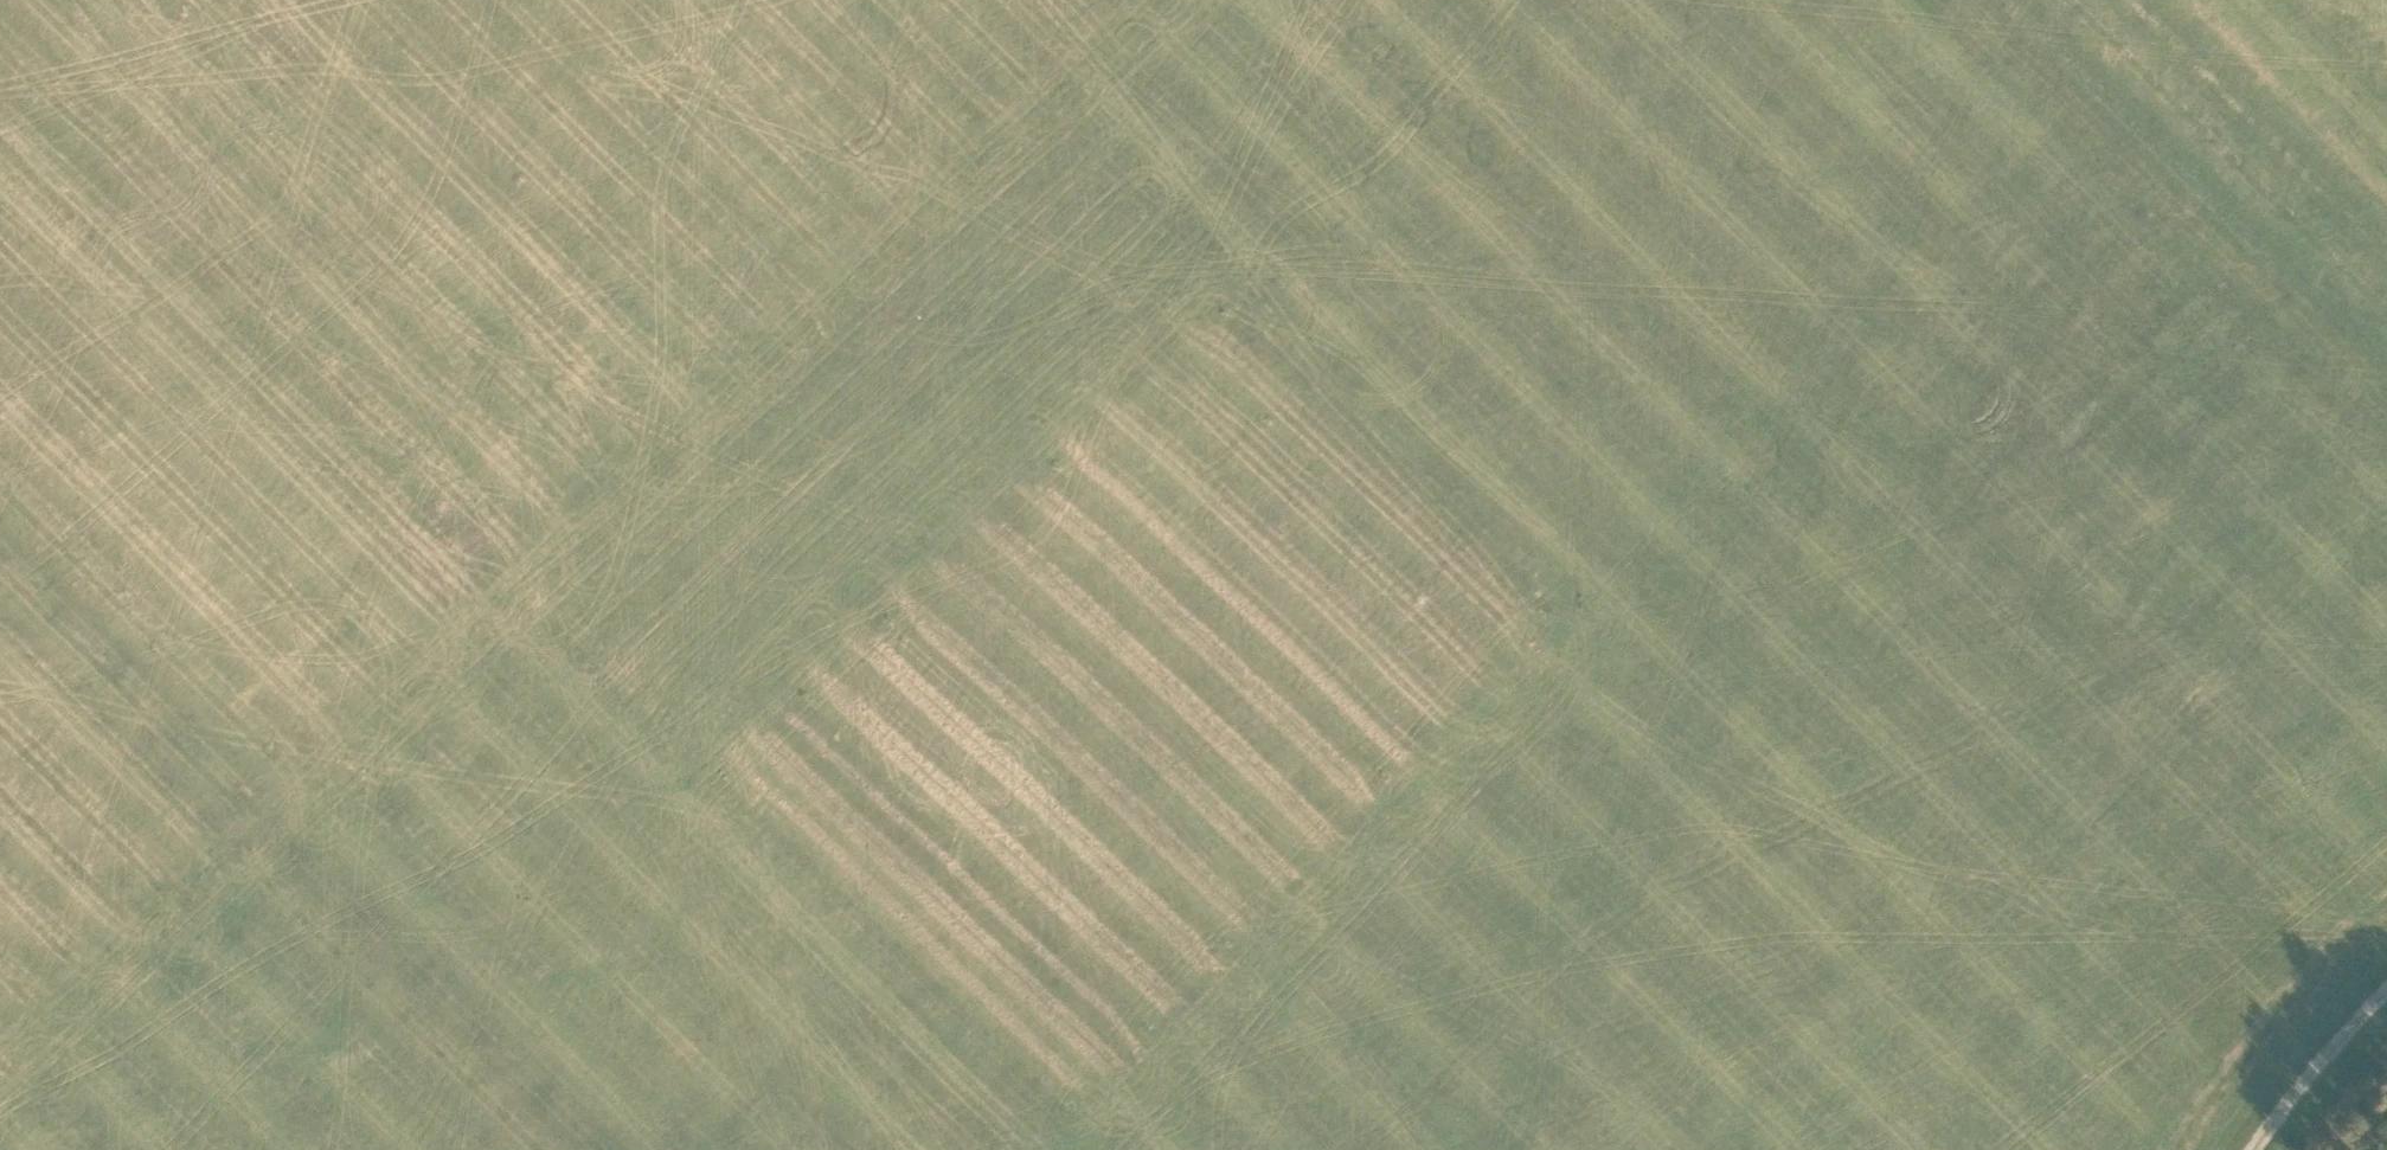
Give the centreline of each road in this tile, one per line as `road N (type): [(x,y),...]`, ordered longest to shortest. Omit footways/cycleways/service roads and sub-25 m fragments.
road 1 (track): [(2247,1149),(2289,1087),(2386,1002)]

